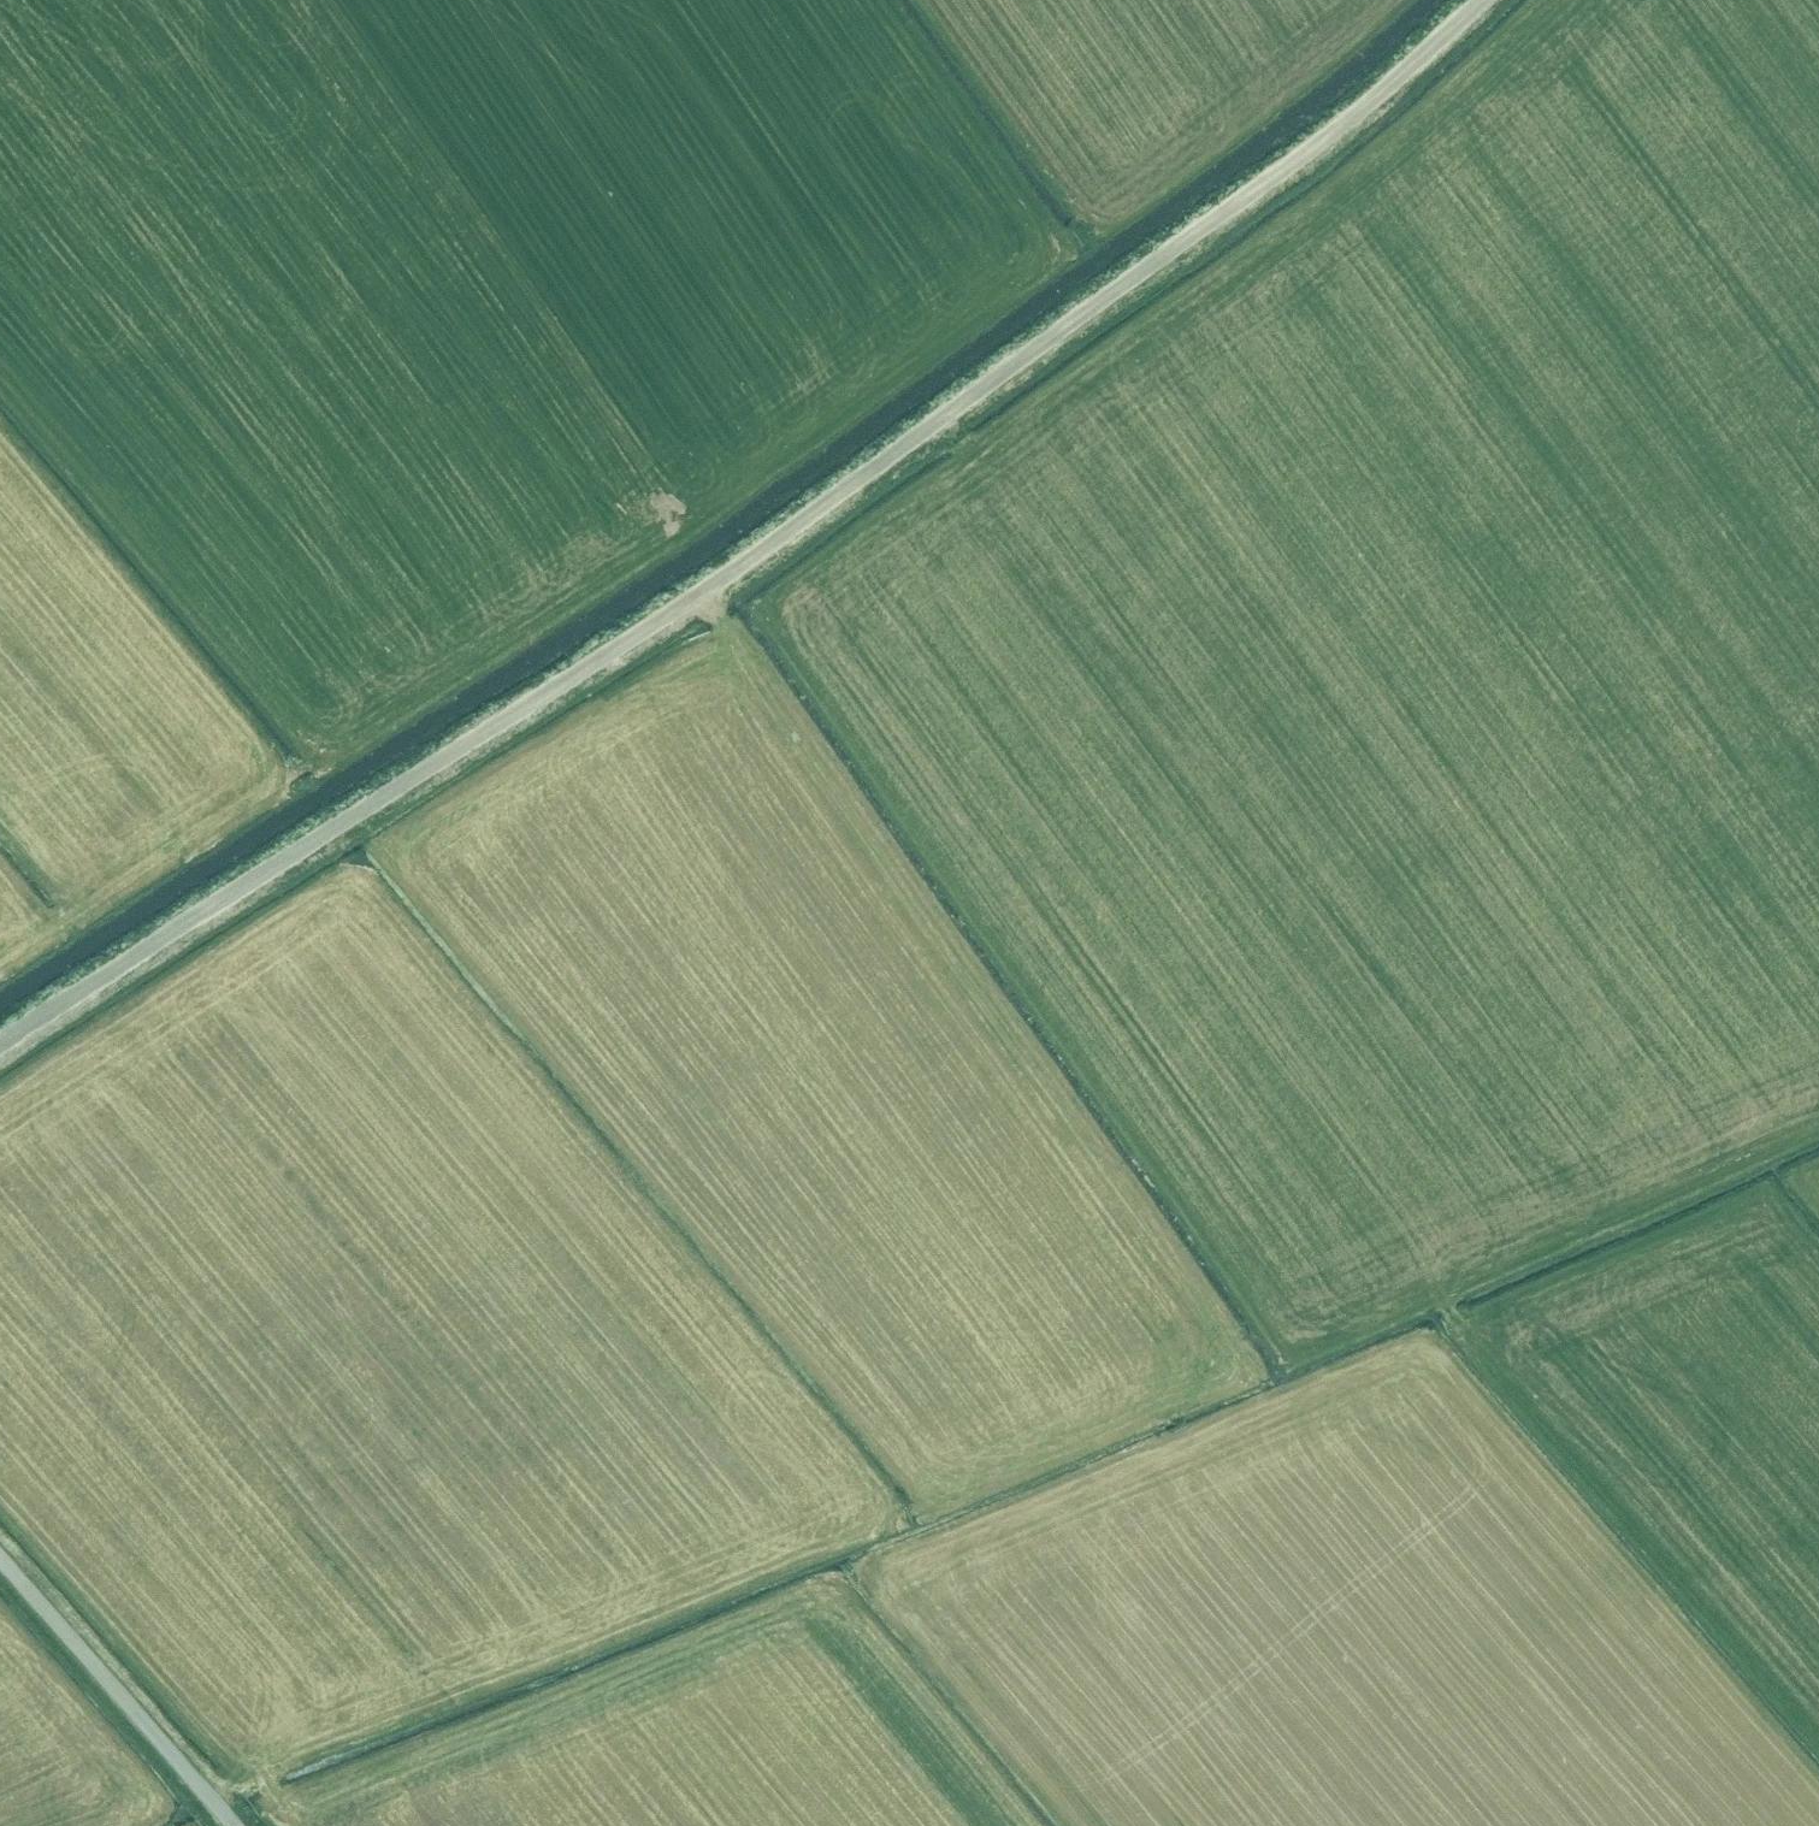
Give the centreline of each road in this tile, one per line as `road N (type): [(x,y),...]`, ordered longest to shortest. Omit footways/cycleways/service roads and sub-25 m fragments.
road 1 (unclassified): [(0,1043),(723,583),(1193,242),(1482,0)]
road 2 (unclassified): [(237,1825),(0,1555)]

